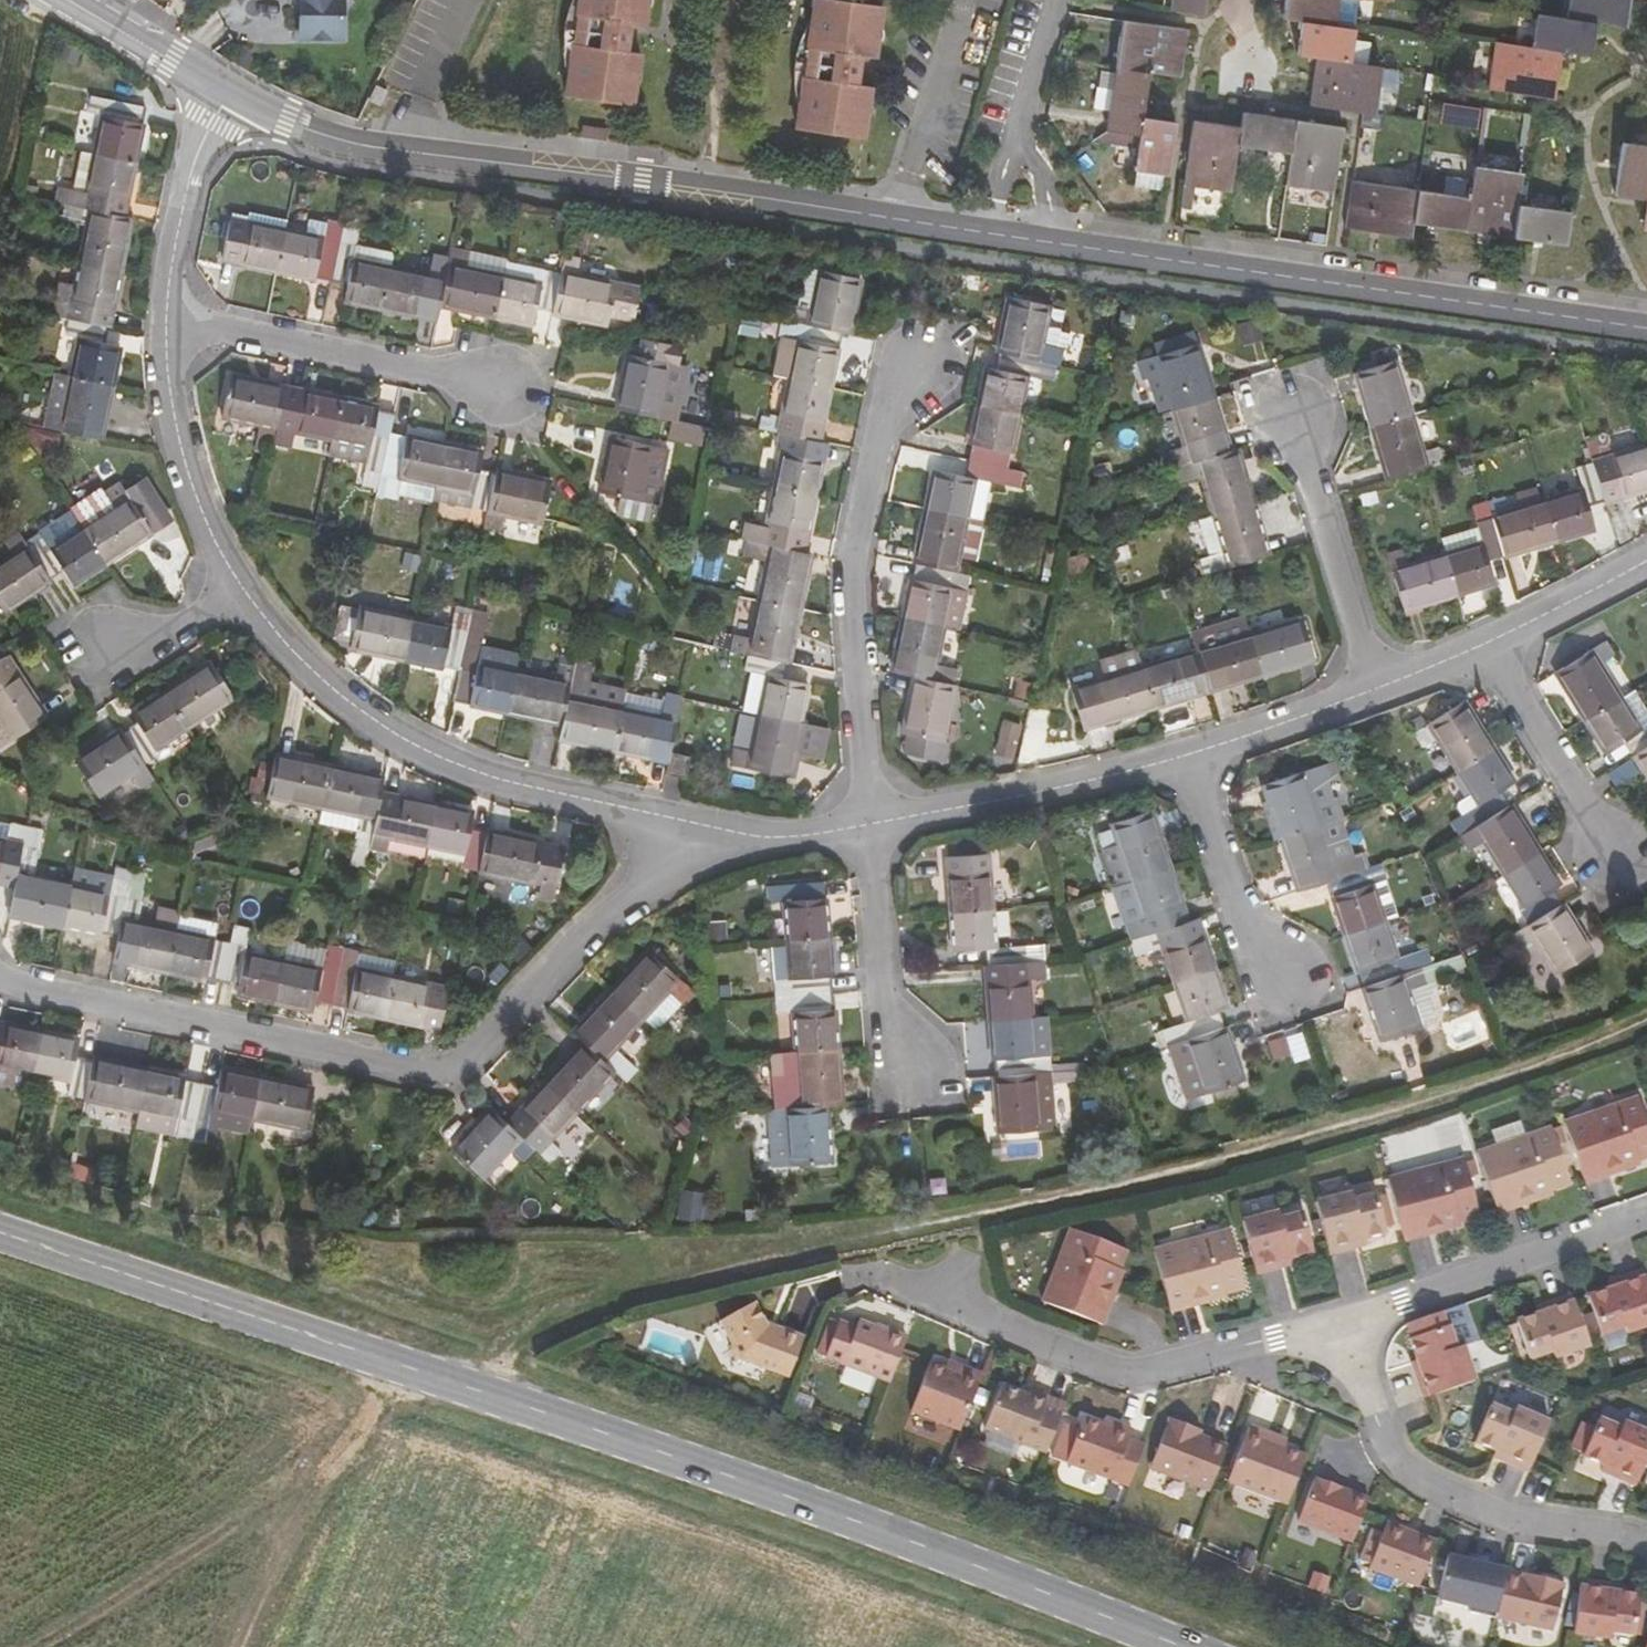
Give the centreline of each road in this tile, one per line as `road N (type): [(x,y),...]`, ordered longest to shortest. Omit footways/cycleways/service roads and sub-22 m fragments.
road 1 (track): [(1646,1019),(1530,1068),(1307,1136),(942,1220),(567,1323),(426,1403),(44,1646)]
road 2 (secondary): [(0,1233),(811,1504),(1188,1646)]
road 3 (residential): [(700,825),(450,1070),(417,1072),(0,978)]
road 4 (residential): [(991,235),(343,142),(232,93)]
road 5 (residential): [(1646,332),(1052,244)]
road 6 (residential): [(241,587),(363,713),(505,785),(700,825)]
road 7 (residential): [(869,828),(849,573),(882,425),(913,373)]
road 8 (residential): [(946,1299),(1131,1379),(1342,1319)]
road 9 (residential): [(1342,1319),(1382,1440),(1412,1474),(1515,1527),(1646,1540)]
road 10 (residential): [(167,322),(498,391)]
road 11 (residential): [(869,828),(1188,758)]
road 12 (residential): [(1342,1319),(1646,1217)]
road 13 (residential): [(1378,691),(1293,419)]
road 14 (residential): [(167,322),(184,461),(241,587)]
road 15 (residential): [(1482,646),(1613,854)]
road 16 (residential): [(869,828),(884,1004),(911,1063)]
road 17 (residential): [(232,93),(190,179),(167,322)]
road 18 (residential): [(1188,758),(1265,977)]
road 19 (residential): [(1188,758),(1378,691)]
road 20 (residential): [(1482,646),(1646,558)]
road 21 (residential): [(232,93),(74,0)]
road 22 (residential): [(700,825),(760,840),(869,828)]
road 23 (residential): [(241,587),(180,626),(103,643)]
road 24 (residential): [(1021,144),(1059,0)]

